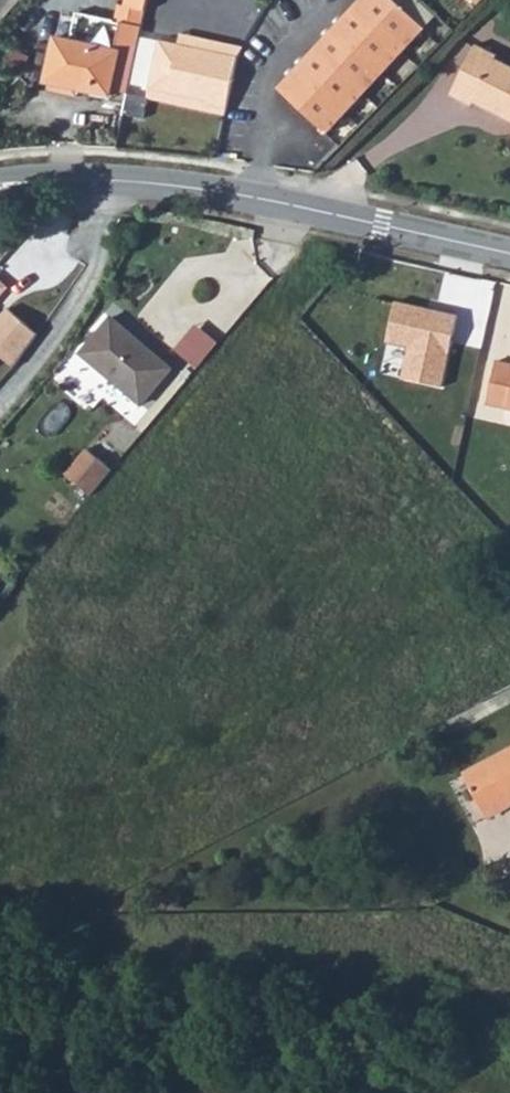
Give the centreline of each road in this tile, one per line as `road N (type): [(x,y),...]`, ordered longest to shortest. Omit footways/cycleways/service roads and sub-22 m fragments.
road 1 (secondary): [(509,256),(167,184),(0,183)]

